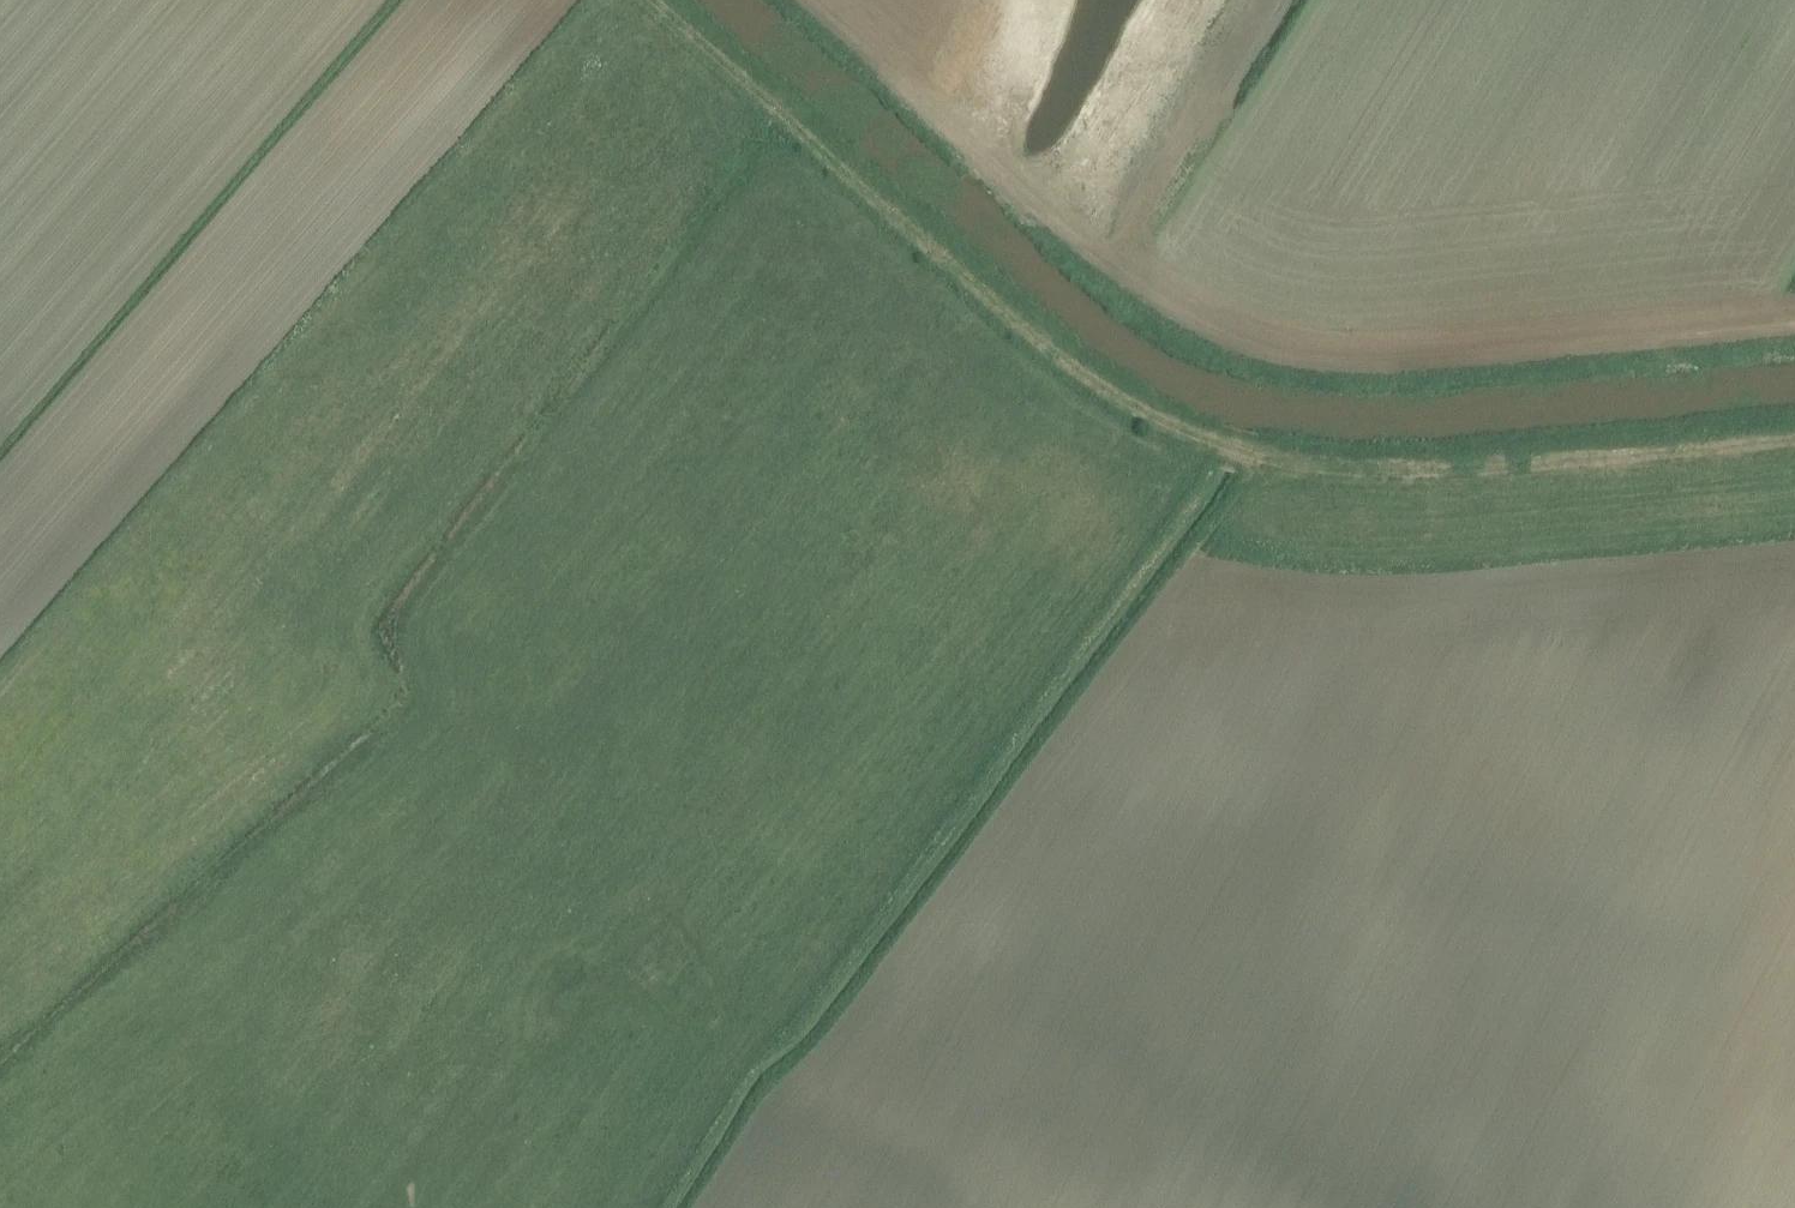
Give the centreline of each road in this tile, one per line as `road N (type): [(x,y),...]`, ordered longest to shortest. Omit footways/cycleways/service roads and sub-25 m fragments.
road 1 (track): [(1794,331),(1404,365),(1292,361),(1201,333),(809,0)]

